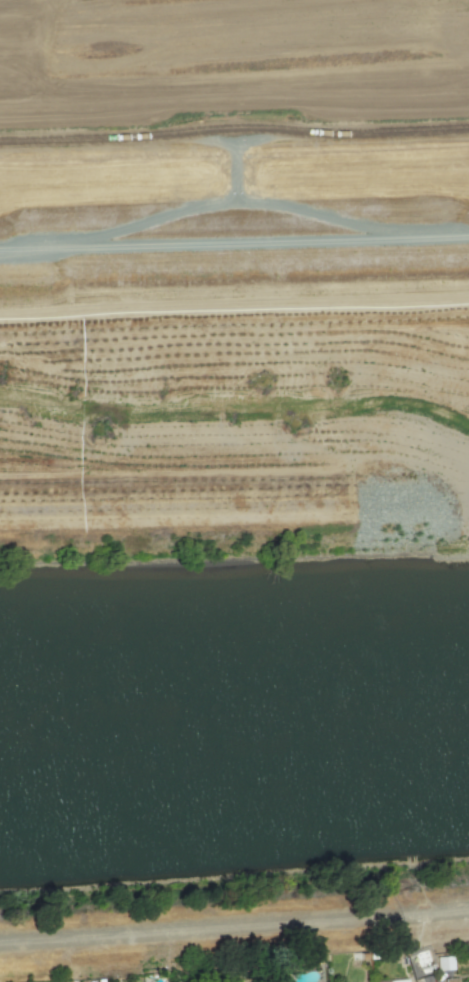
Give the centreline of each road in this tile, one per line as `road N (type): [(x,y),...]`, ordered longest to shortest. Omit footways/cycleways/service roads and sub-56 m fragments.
road 1 (residential): [(0,510),(354,502)]

